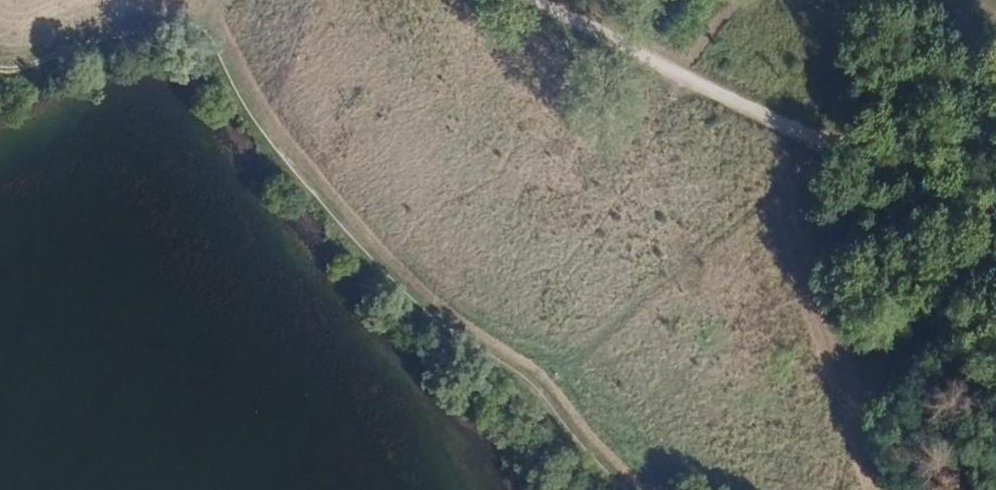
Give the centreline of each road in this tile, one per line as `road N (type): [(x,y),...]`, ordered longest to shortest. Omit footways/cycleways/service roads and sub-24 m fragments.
road 1 (track): [(529,0),(995,234)]

